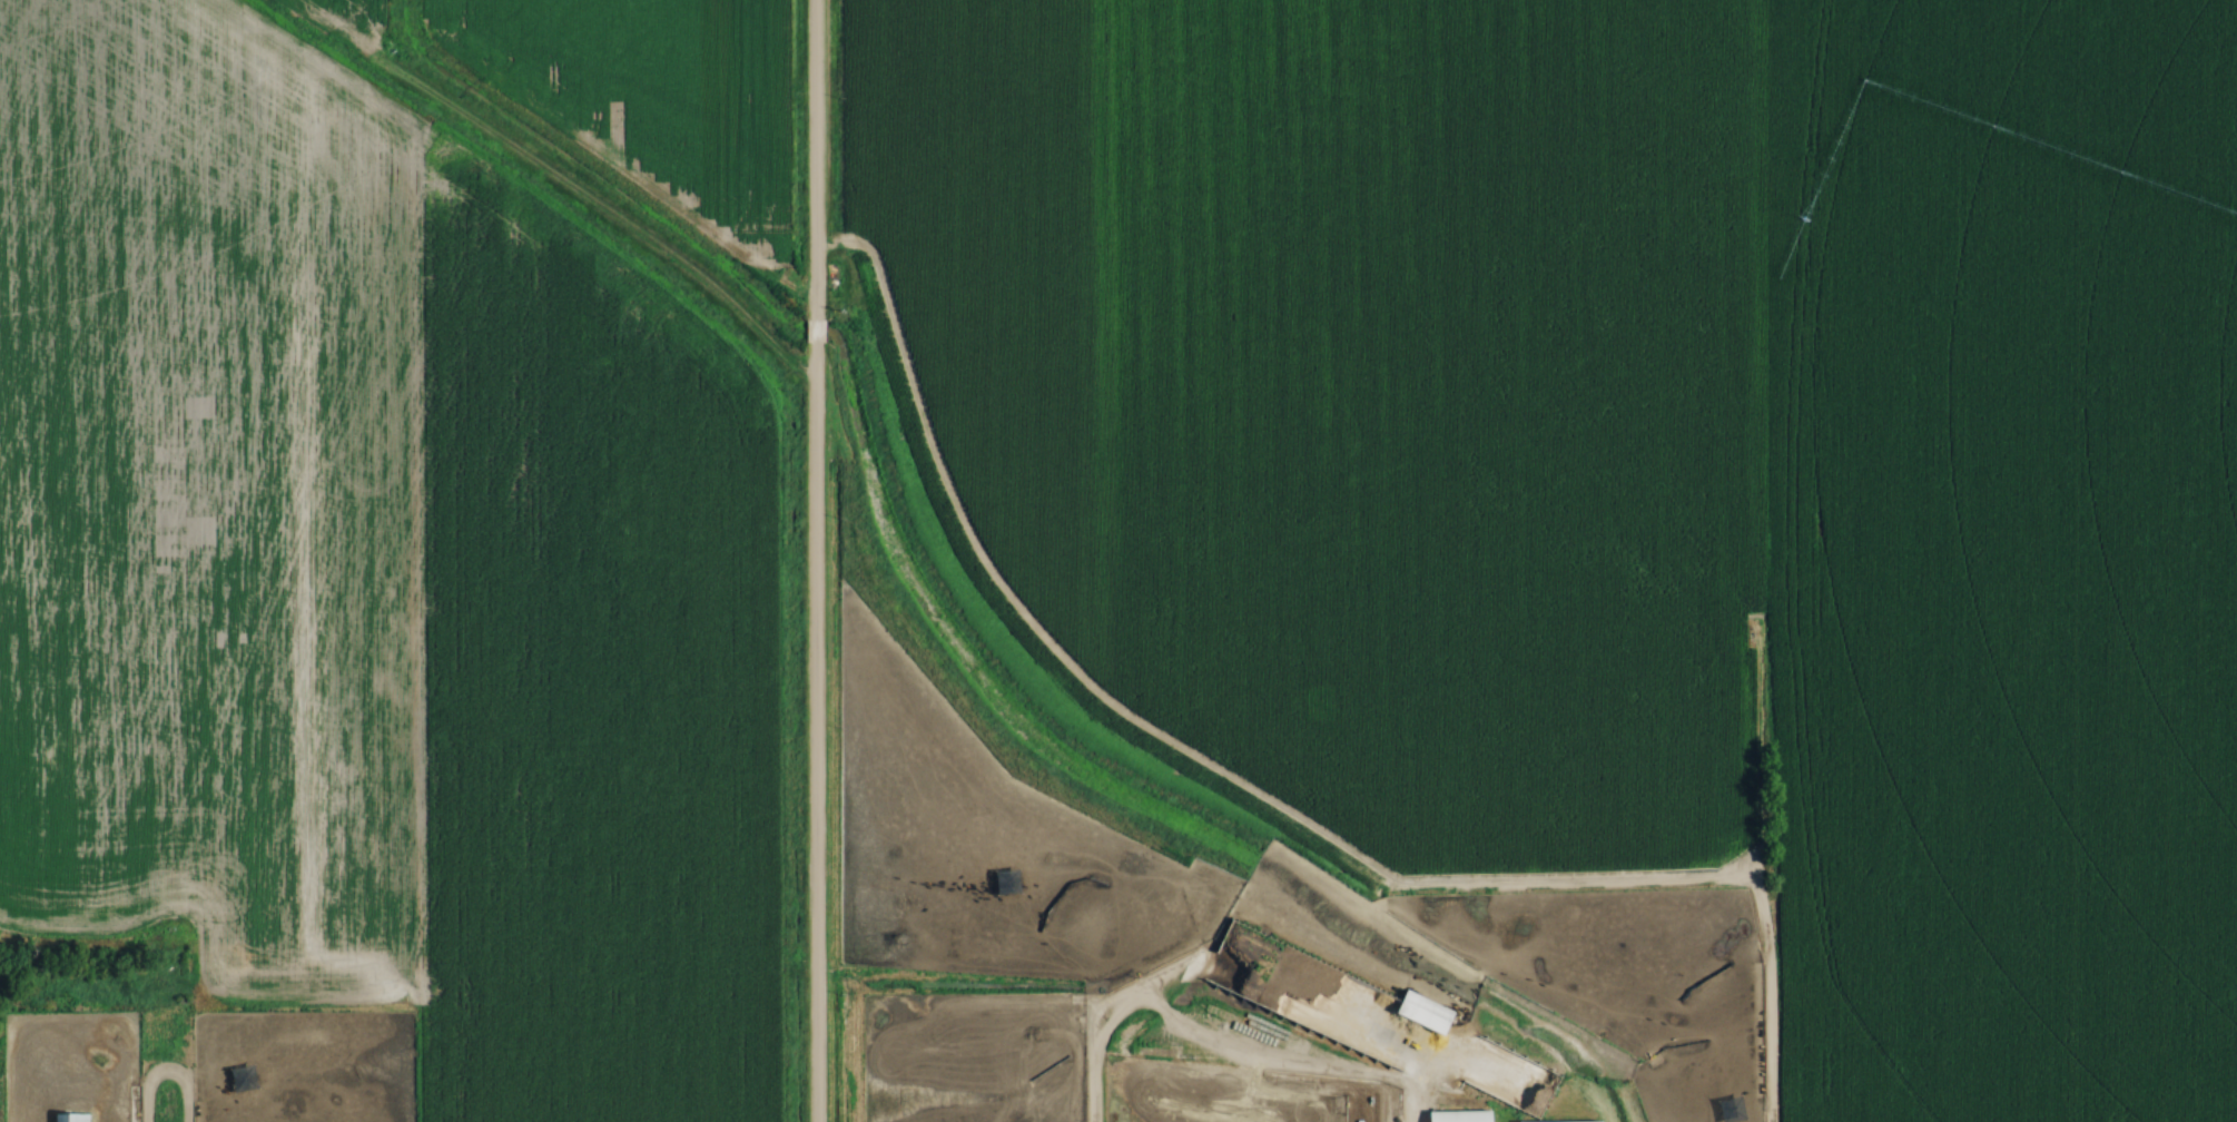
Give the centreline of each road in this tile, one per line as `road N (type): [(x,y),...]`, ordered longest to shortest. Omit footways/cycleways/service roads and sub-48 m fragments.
road 1 (residential): [(815,1121),(813,0)]

